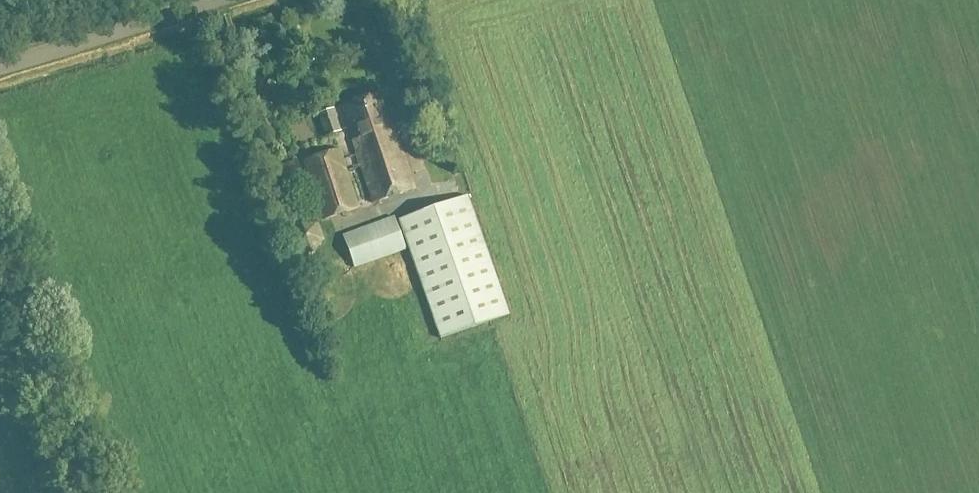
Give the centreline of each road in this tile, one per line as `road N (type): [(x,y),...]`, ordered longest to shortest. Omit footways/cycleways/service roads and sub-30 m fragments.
road 1 (unclassified): [(82,492),(0,262)]
road 2 (unclassified): [(0,66),(222,0)]

